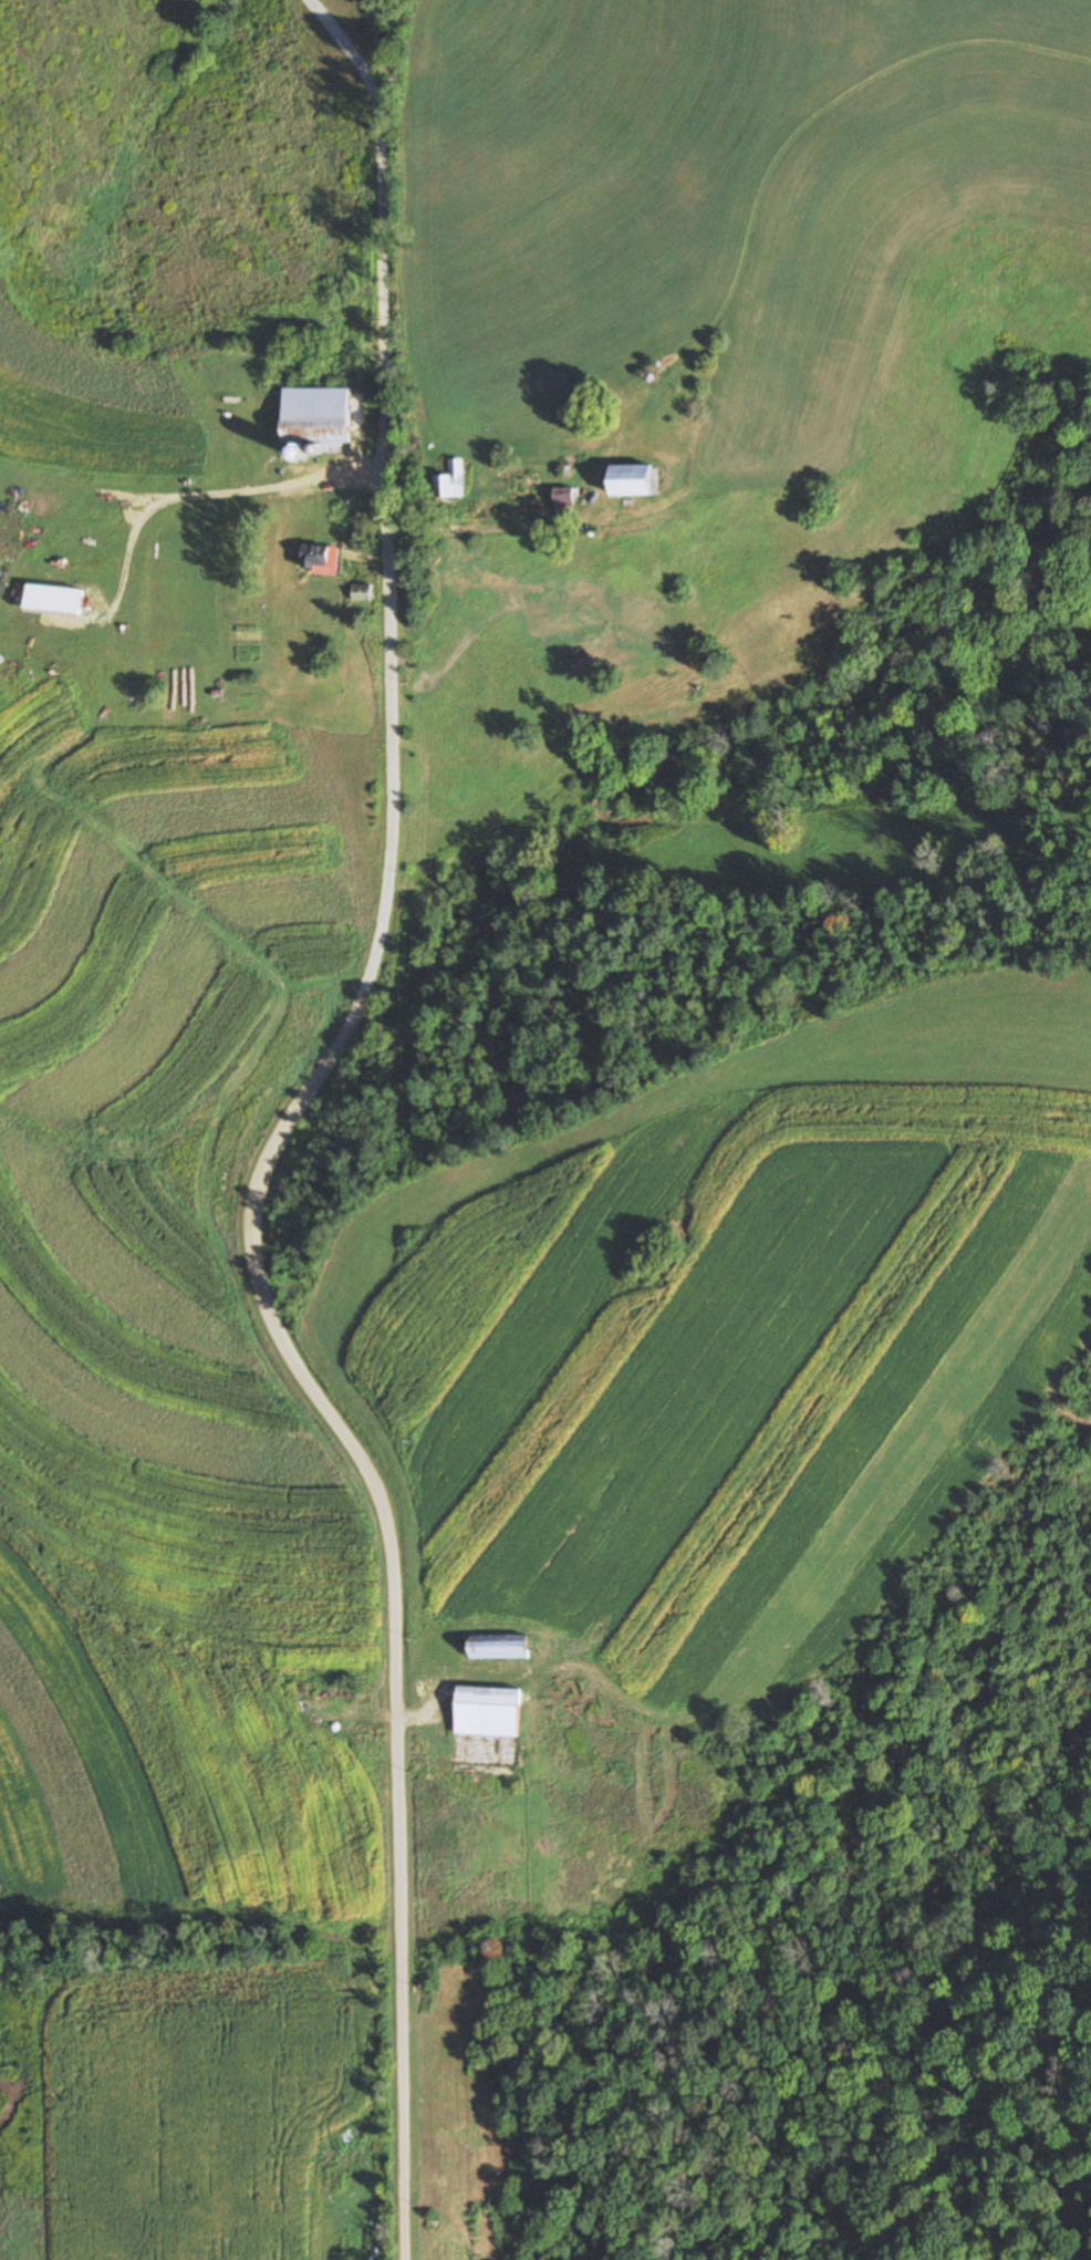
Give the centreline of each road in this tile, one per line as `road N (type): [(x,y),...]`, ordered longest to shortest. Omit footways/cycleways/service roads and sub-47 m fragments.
road 1 (residential): [(404,2259),(397,1658),(386,1520),(299,1383),(263,1308),(253,1237),(273,1158),(357,1010),(386,911),(393,801),(380,466),(377,0)]

